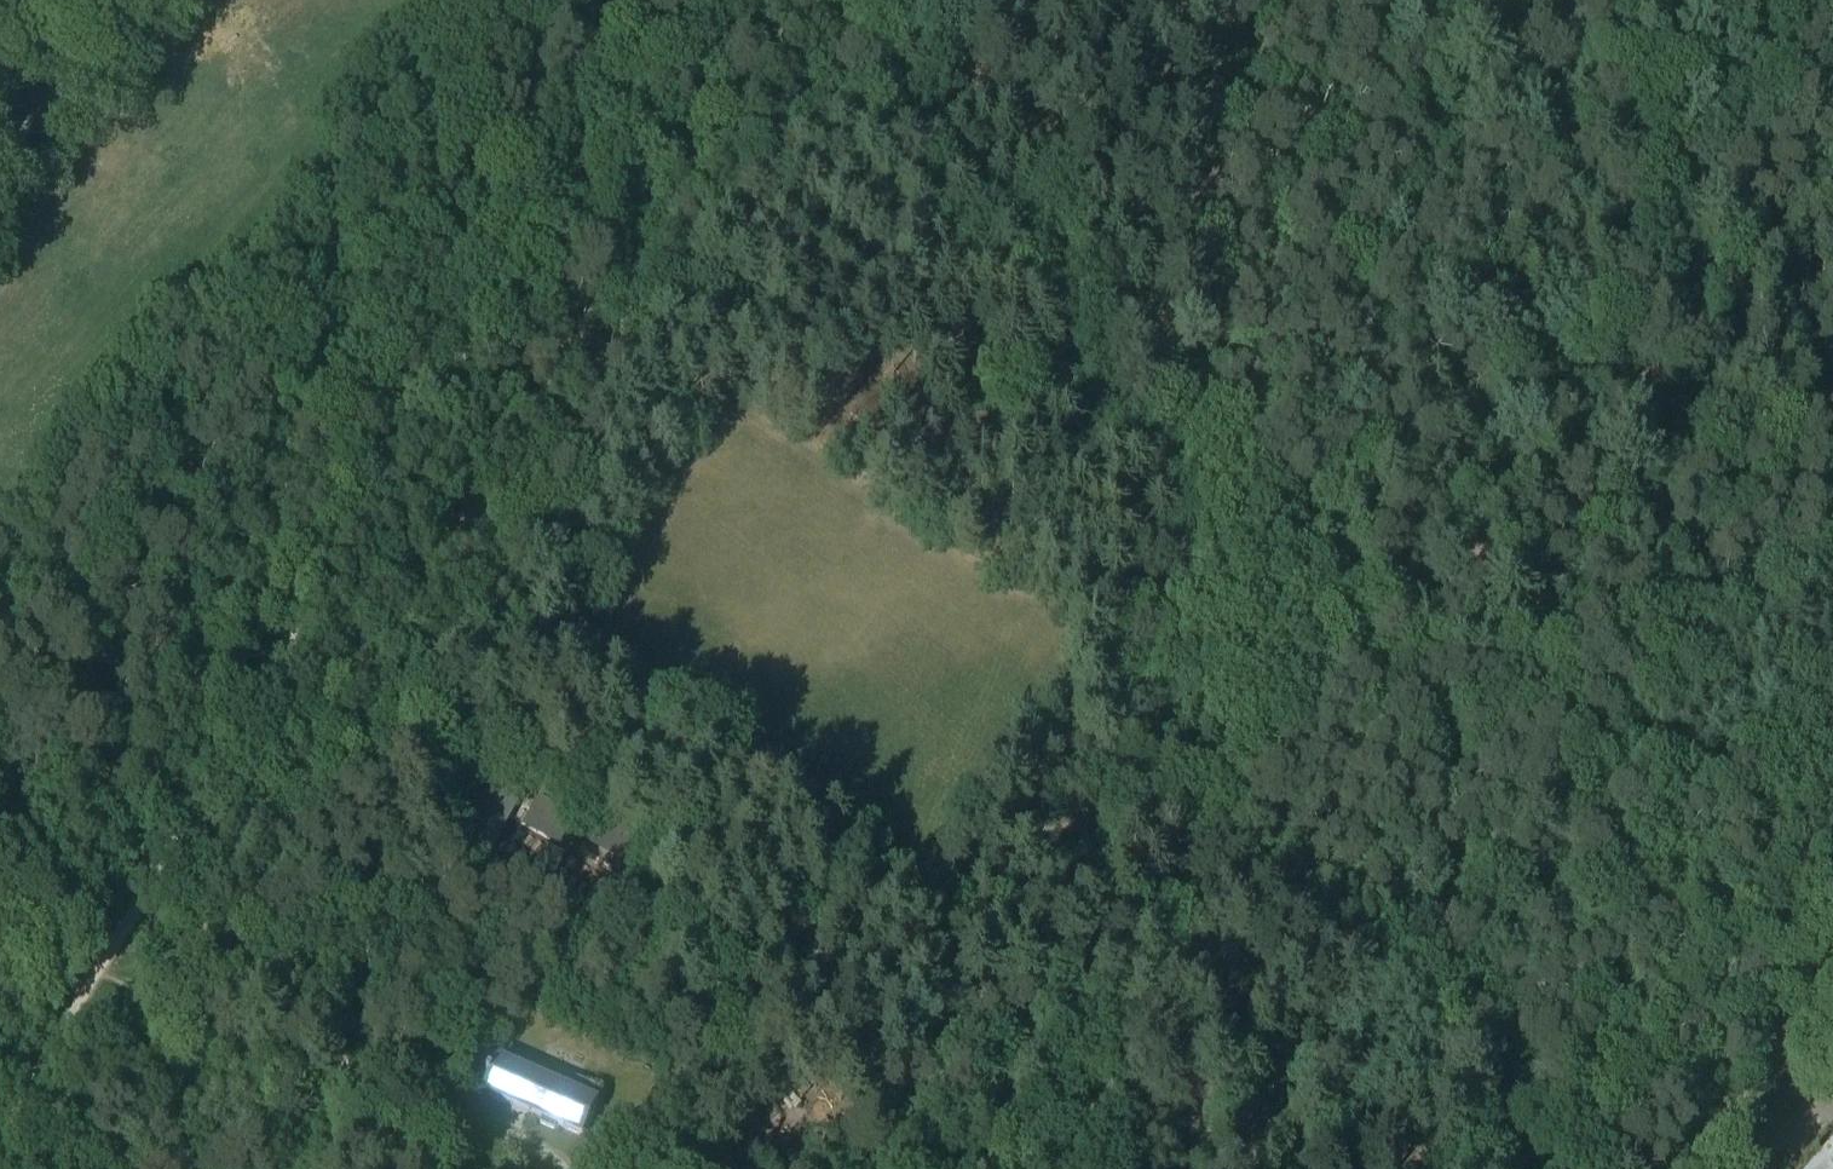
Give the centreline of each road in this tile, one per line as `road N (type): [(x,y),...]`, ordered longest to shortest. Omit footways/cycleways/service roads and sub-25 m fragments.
road 1 (track): [(0,1123),(551,244),(714,0)]
road 2 (track): [(0,125),(108,0)]

